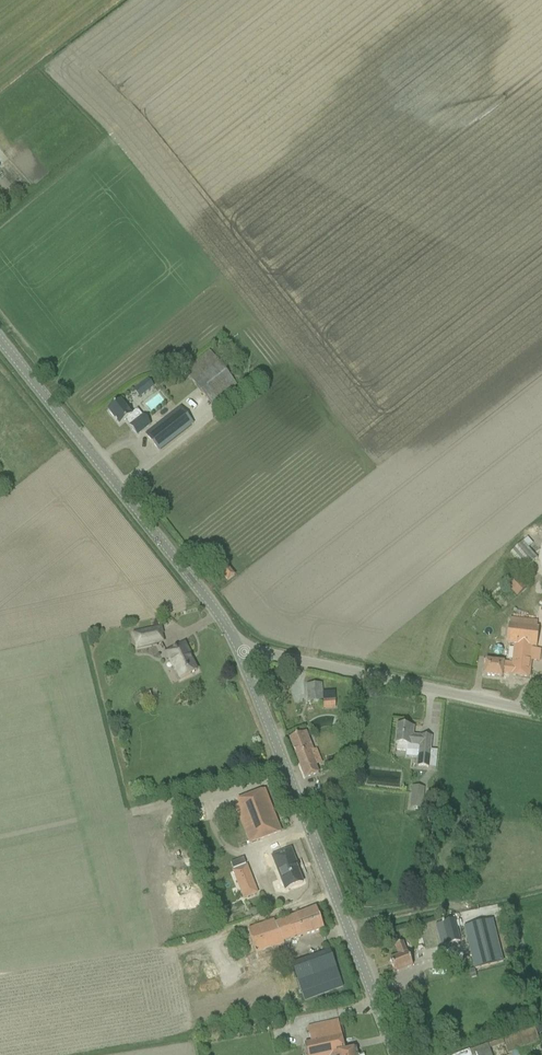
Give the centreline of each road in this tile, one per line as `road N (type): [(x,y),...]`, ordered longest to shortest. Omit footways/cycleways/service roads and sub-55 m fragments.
road 1 (tertiary): [(397,1054),(240,653)]
road 2 (tertiary): [(240,653),(208,600),(0,340)]
road 3 (unclassified): [(541,713),(240,653)]
road 4 (track): [(475,898),(346,926)]

